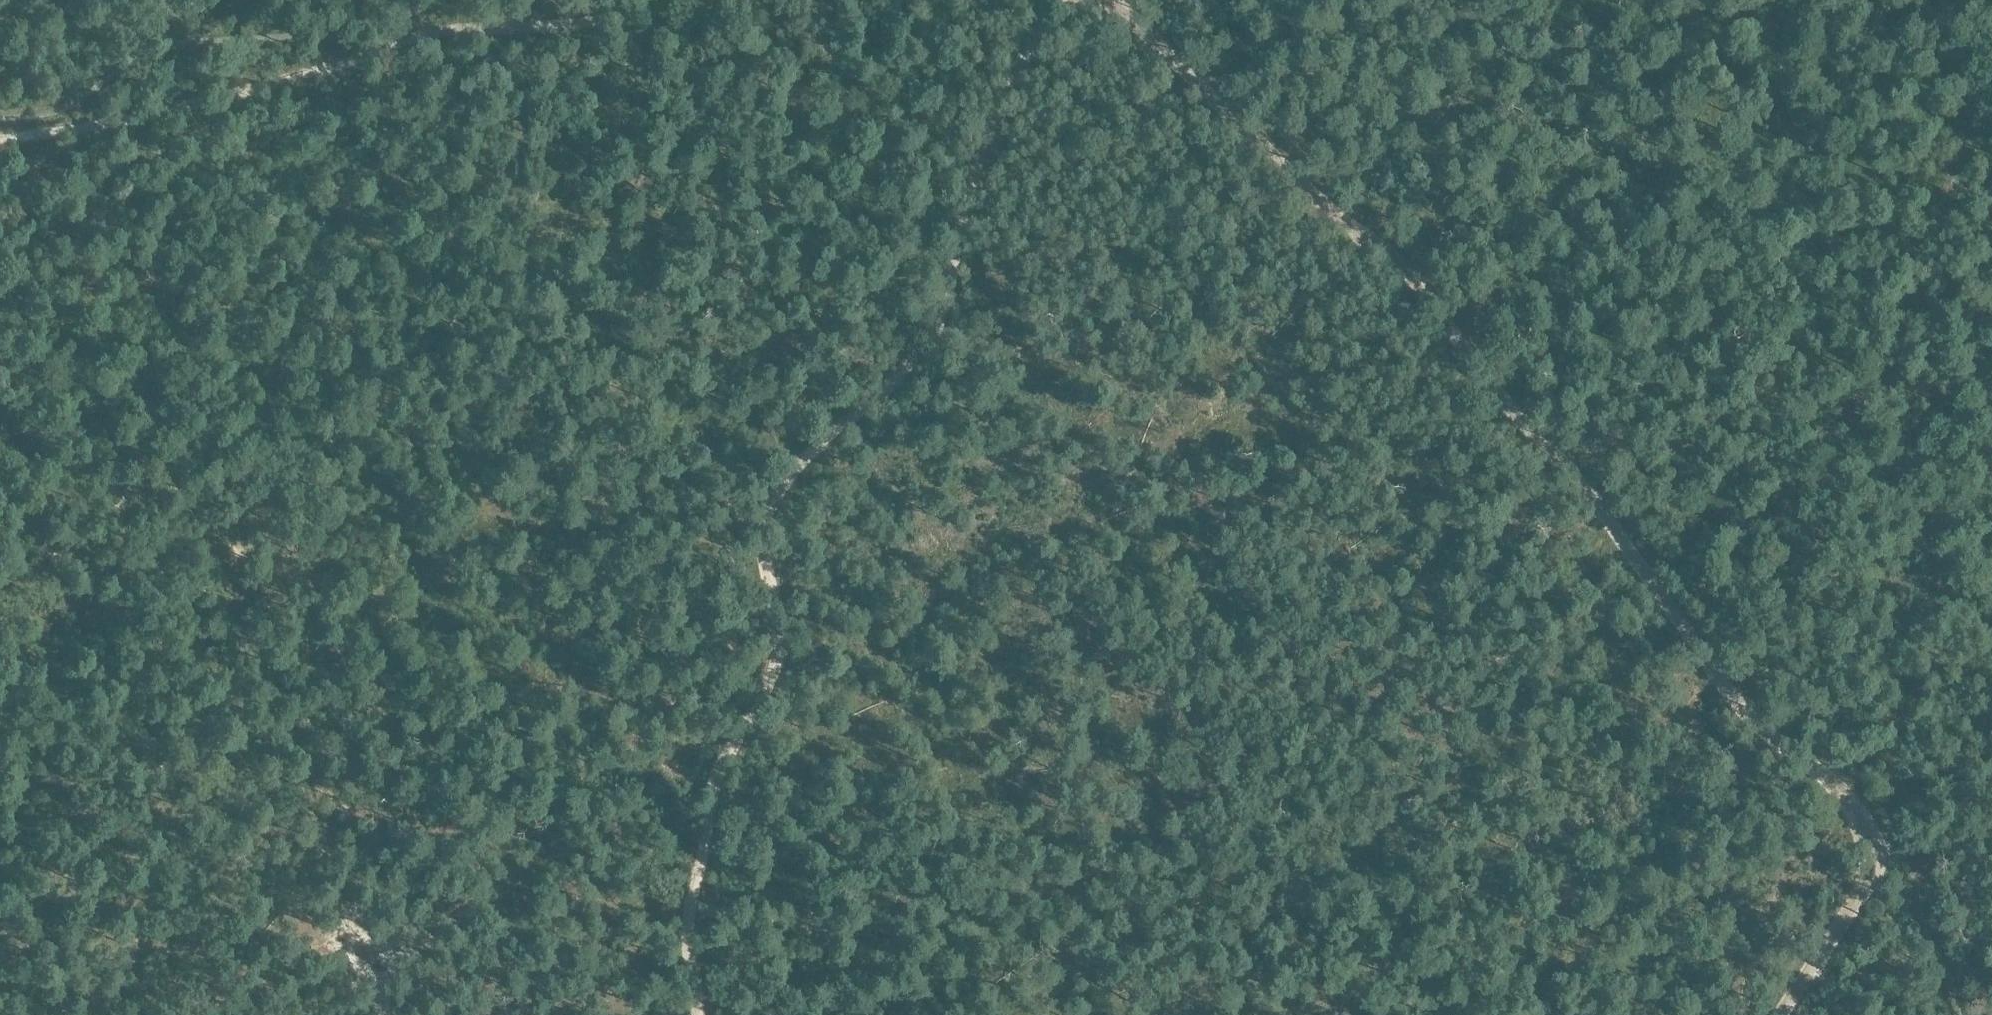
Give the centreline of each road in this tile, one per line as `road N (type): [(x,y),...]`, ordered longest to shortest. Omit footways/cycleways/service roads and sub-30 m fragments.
road 1 (track): [(1781,1014),(1868,872),(1867,835),(1843,798),(1720,683),(1582,484),(1485,375),(1412,276),(1330,210),(1116,0)]
road 2 (track): [(699,1014),(688,946),(710,801),(775,671),(770,507),(806,458),(902,373),(940,317),(992,121),(1064,0)]
road 3 (track): [(689,0),(560,25),(435,34),(135,119),(0,138)]
road 4 (track): [(1959,1014),(1913,897),(1890,864),(1868,855)]

